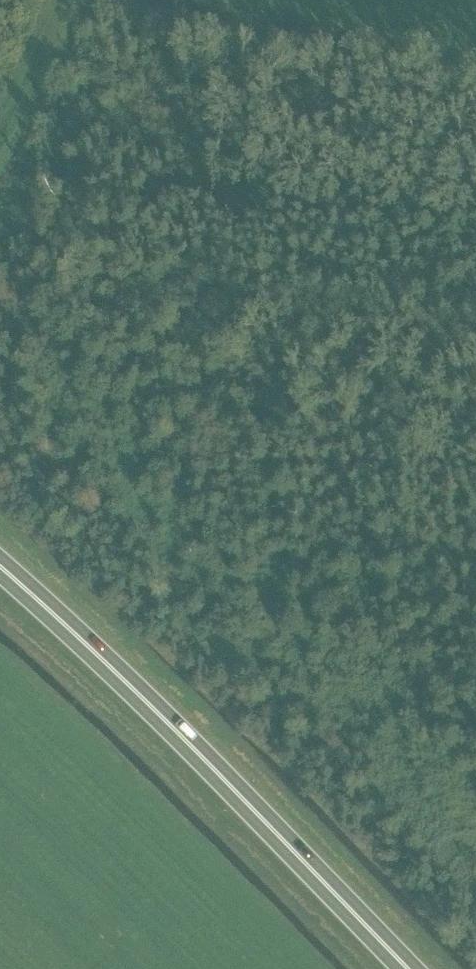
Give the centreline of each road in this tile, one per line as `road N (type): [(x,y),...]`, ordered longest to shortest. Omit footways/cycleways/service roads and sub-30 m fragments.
road 1 (trunk): [(410,968),(164,717),(0,565)]

